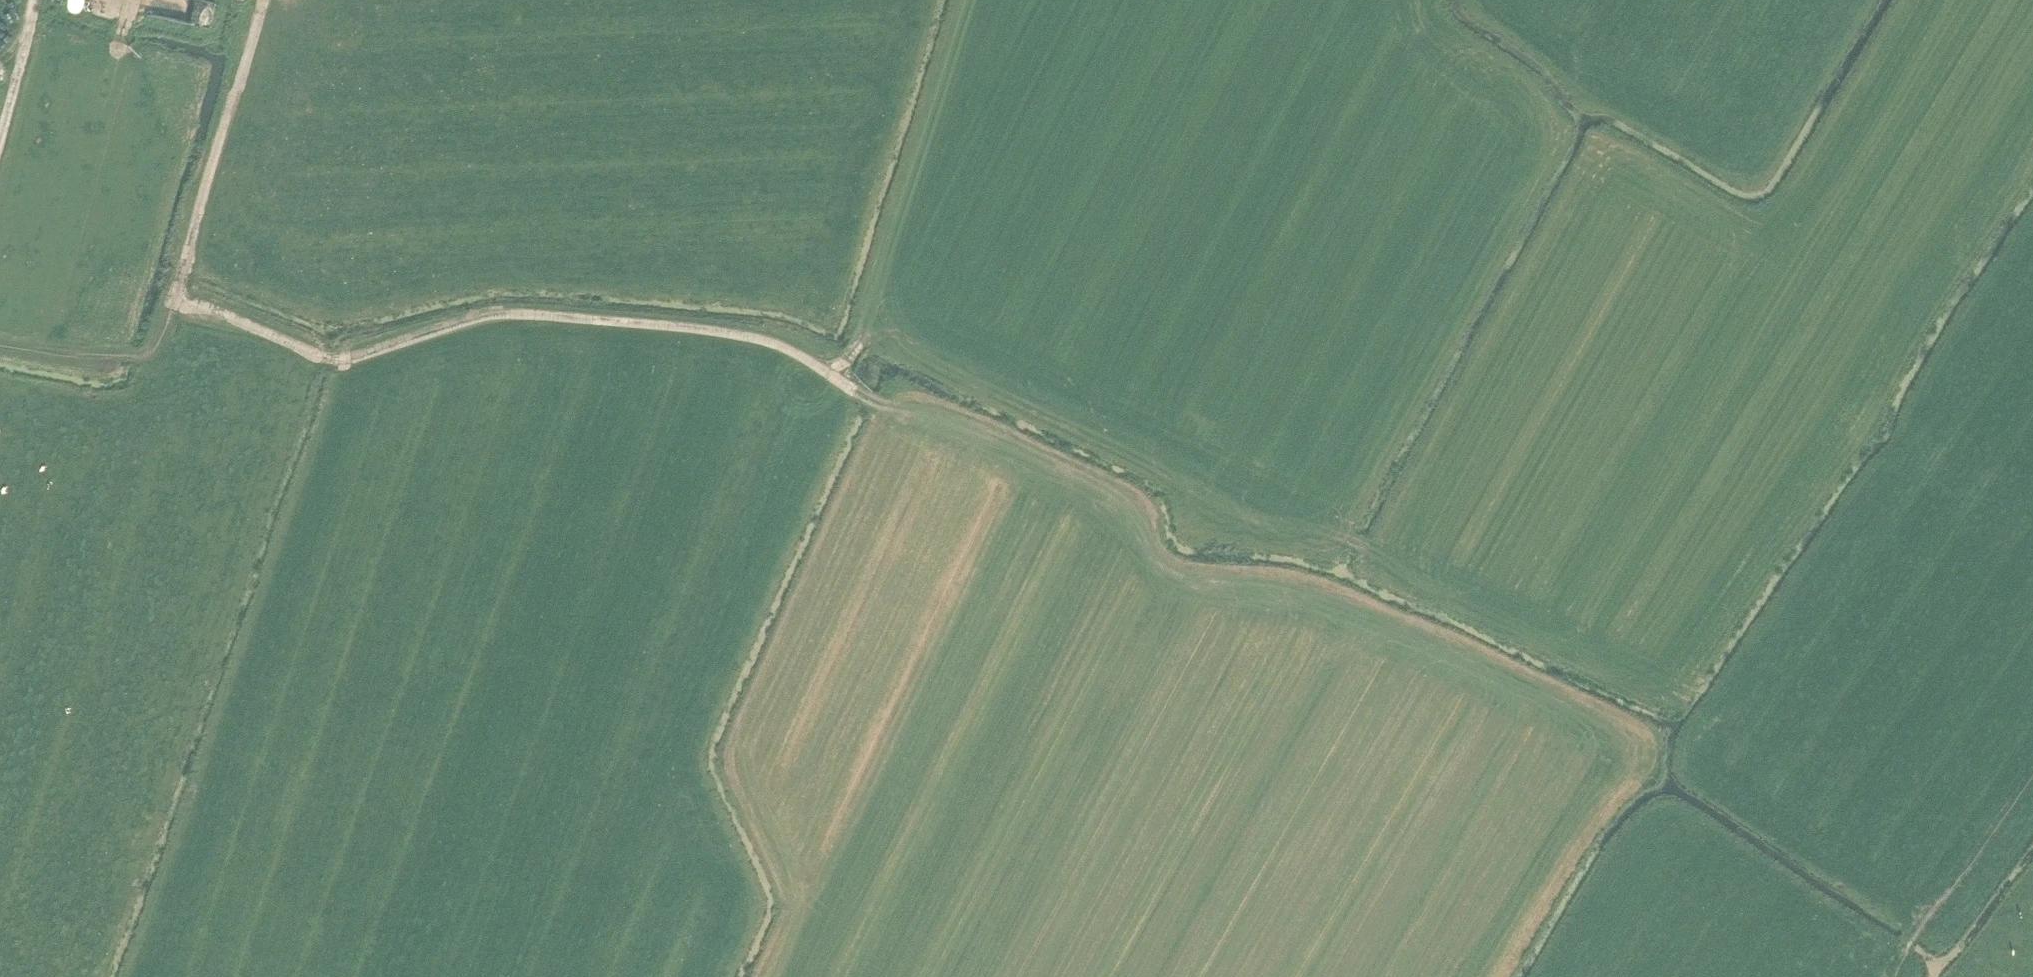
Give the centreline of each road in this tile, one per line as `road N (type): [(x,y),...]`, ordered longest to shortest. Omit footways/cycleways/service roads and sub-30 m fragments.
road 1 (track): [(255,0),(170,306),(235,320),(317,359),(497,313),(775,342),(898,419)]
road 2 (track): [(40,0),(0,147)]

